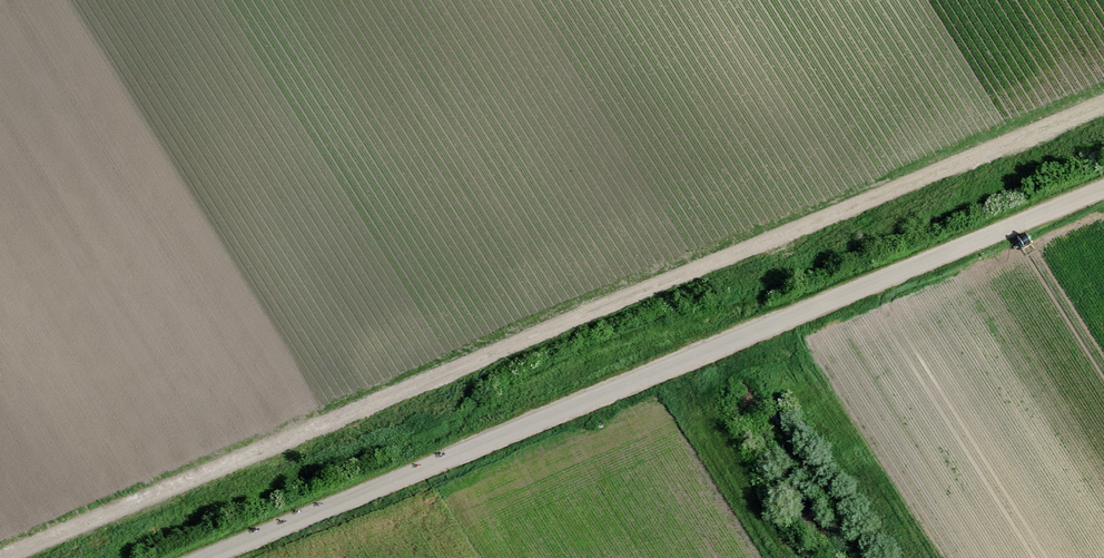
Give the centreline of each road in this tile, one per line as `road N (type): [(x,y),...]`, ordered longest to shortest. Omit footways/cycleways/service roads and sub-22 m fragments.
road 1 (track): [(1103,103),(0,554)]
road 2 (unclassified): [(216,557),(1103,191)]

